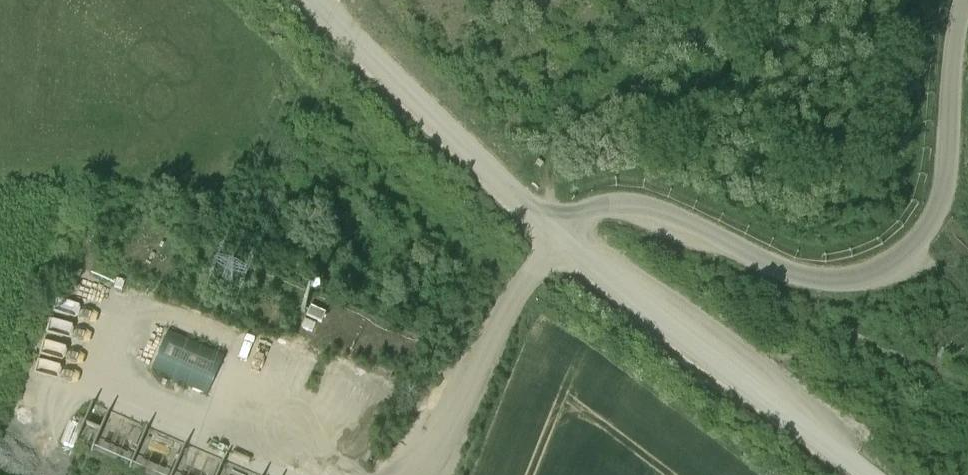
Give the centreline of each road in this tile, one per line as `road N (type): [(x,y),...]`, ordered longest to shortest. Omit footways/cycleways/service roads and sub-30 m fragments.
road 1 (track): [(433,474),(517,298),(571,214),(655,210),(810,274),(868,275),(903,261),(930,228),(946,184),(955,64),(967,8)]
road 2 (track): [(873,474),(556,235),(314,0)]

